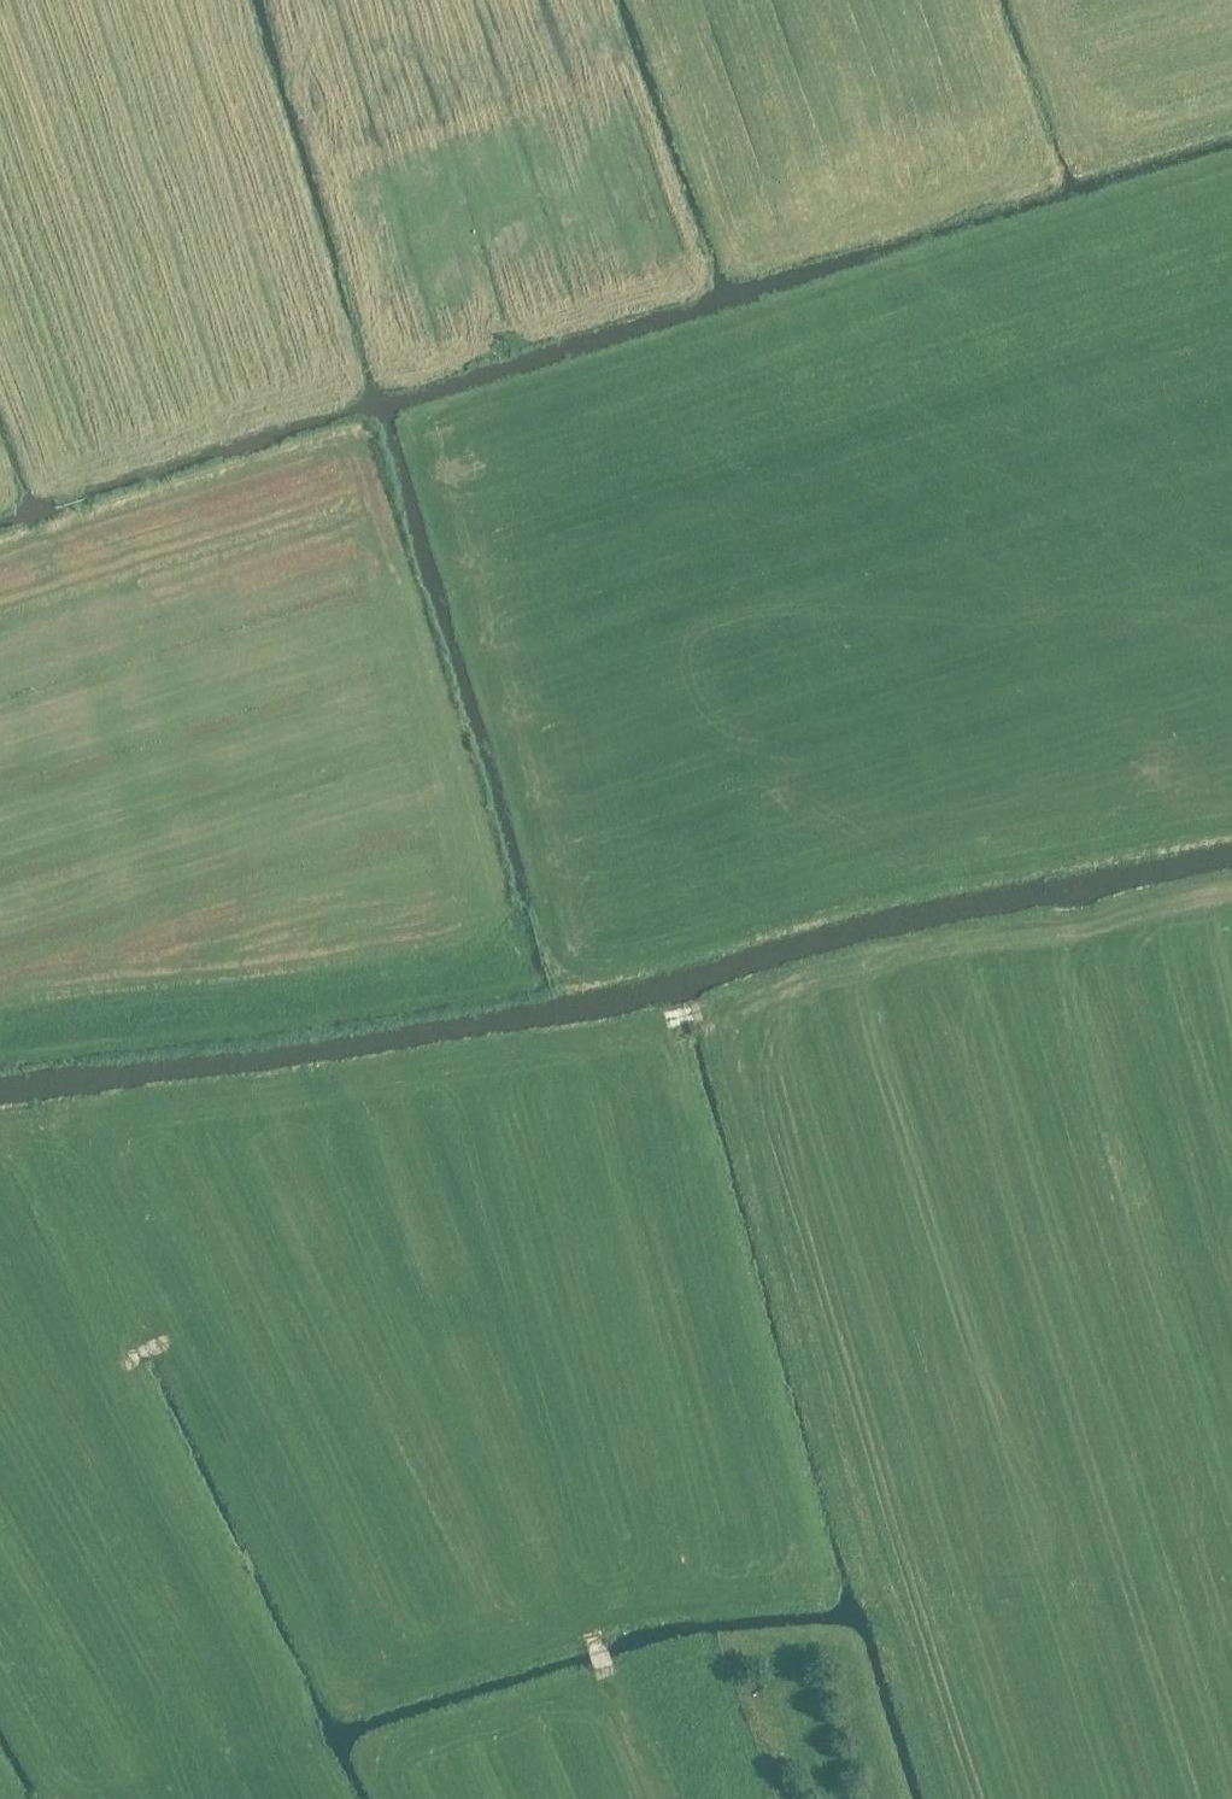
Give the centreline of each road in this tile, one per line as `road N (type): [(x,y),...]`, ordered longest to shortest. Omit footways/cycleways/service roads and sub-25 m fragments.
road 1 (track): [(1231,214),(484,448),(471,470),(471,497),(583,944)]
road 2 (track): [(0,1030),(543,966),(632,908),(744,869),(1231,769)]
road 3 (track): [(0,1129),(261,1086),(423,1072),(860,970),(1231,914)]
road 4 (track): [(656,1798),(605,1677),(551,1494),(390,1077)]

